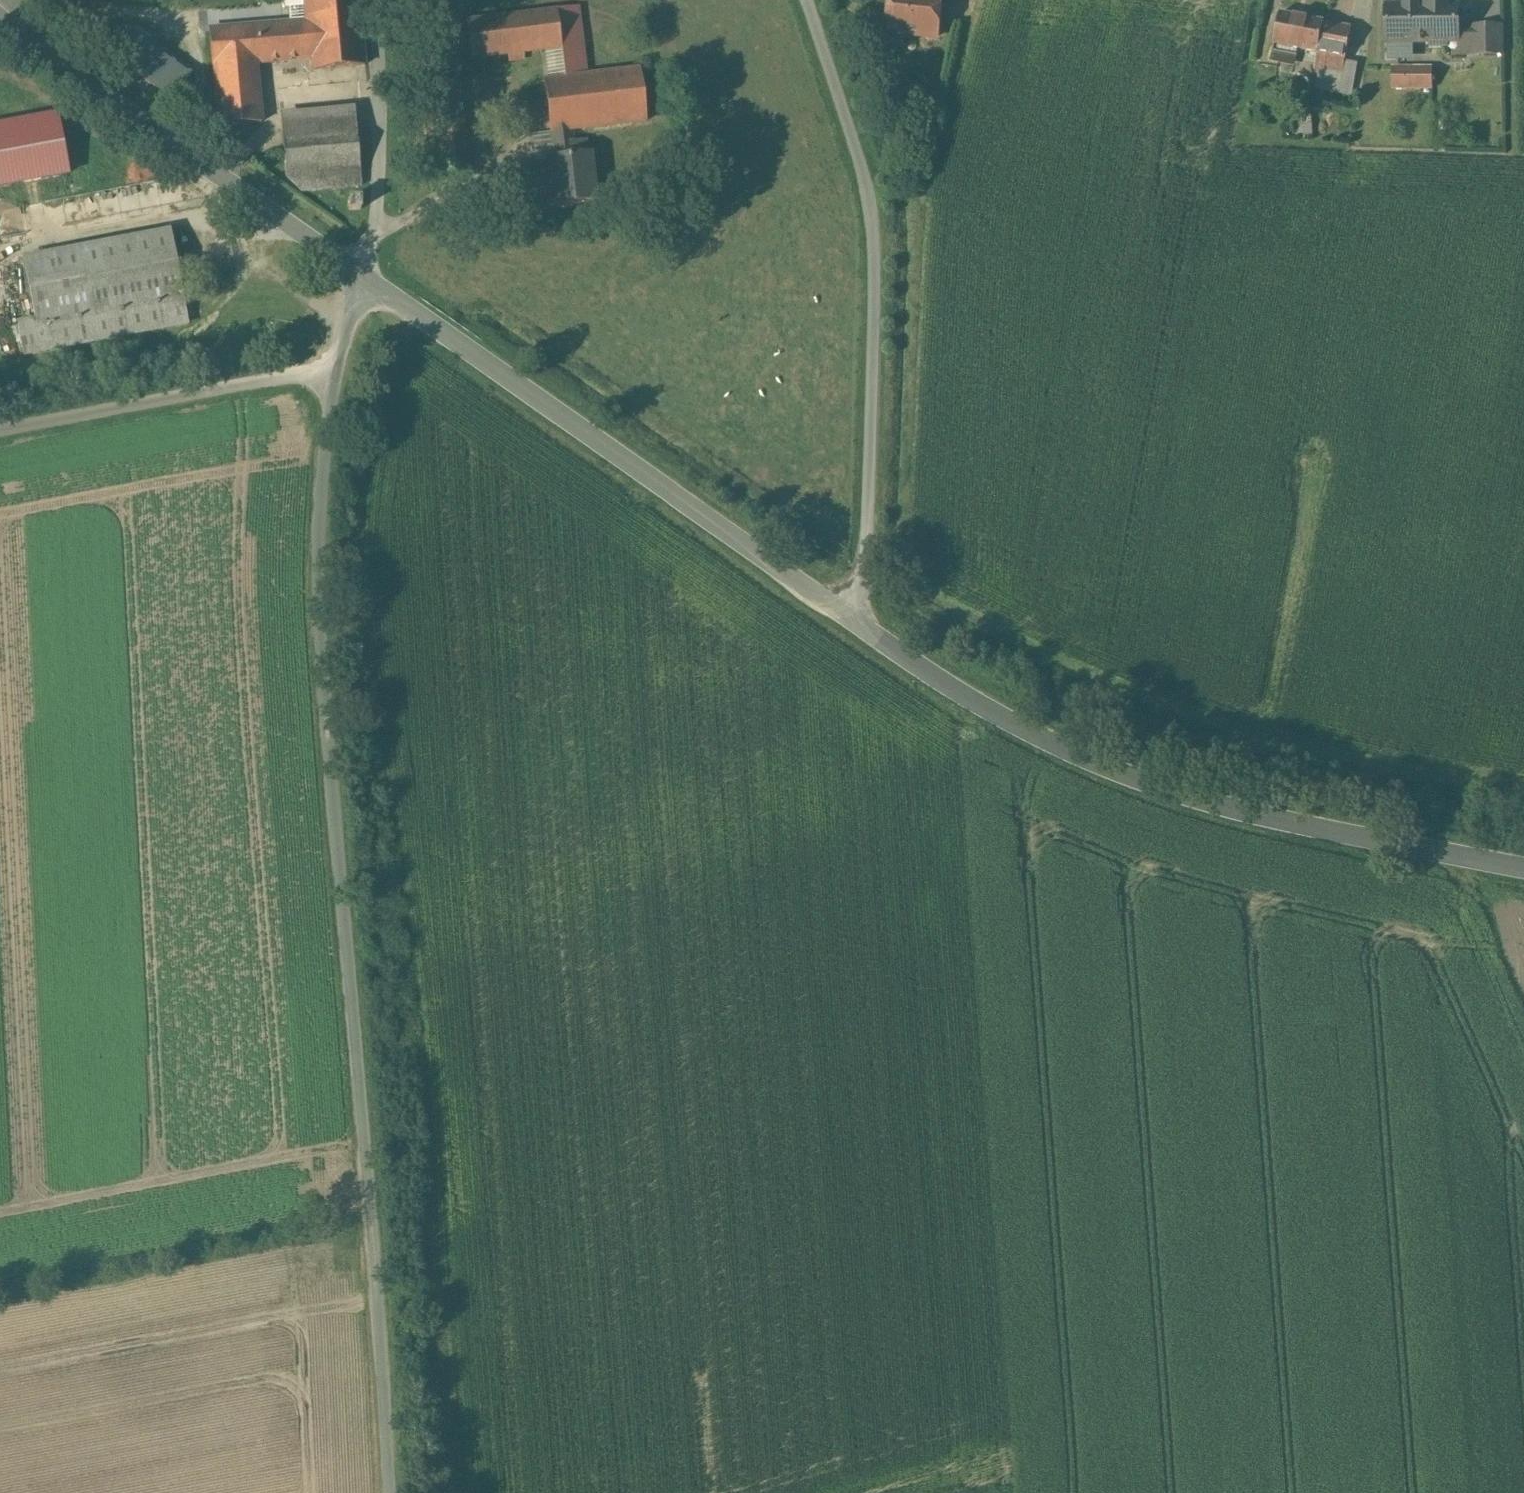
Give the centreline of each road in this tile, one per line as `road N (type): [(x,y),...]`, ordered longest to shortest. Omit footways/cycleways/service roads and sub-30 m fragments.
road 1 (unclassified): [(386,1492),(318,643),(318,502),(332,367)]
road 2 (unclassified): [(1523,865),(1222,806),(1085,755),(960,691),(859,618)]
road 3 (unclassified): [(809,0),(880,223),(859,618)]
road 4 (unclassified): [(859,618),(358,276)]
road 5 (unclassified): [(358,276),(0,16)]
road 6 (unclassified): [(0,431),(332,367)]
road 7 (unclassified): [(358,276),(376,210),(378,0)]

